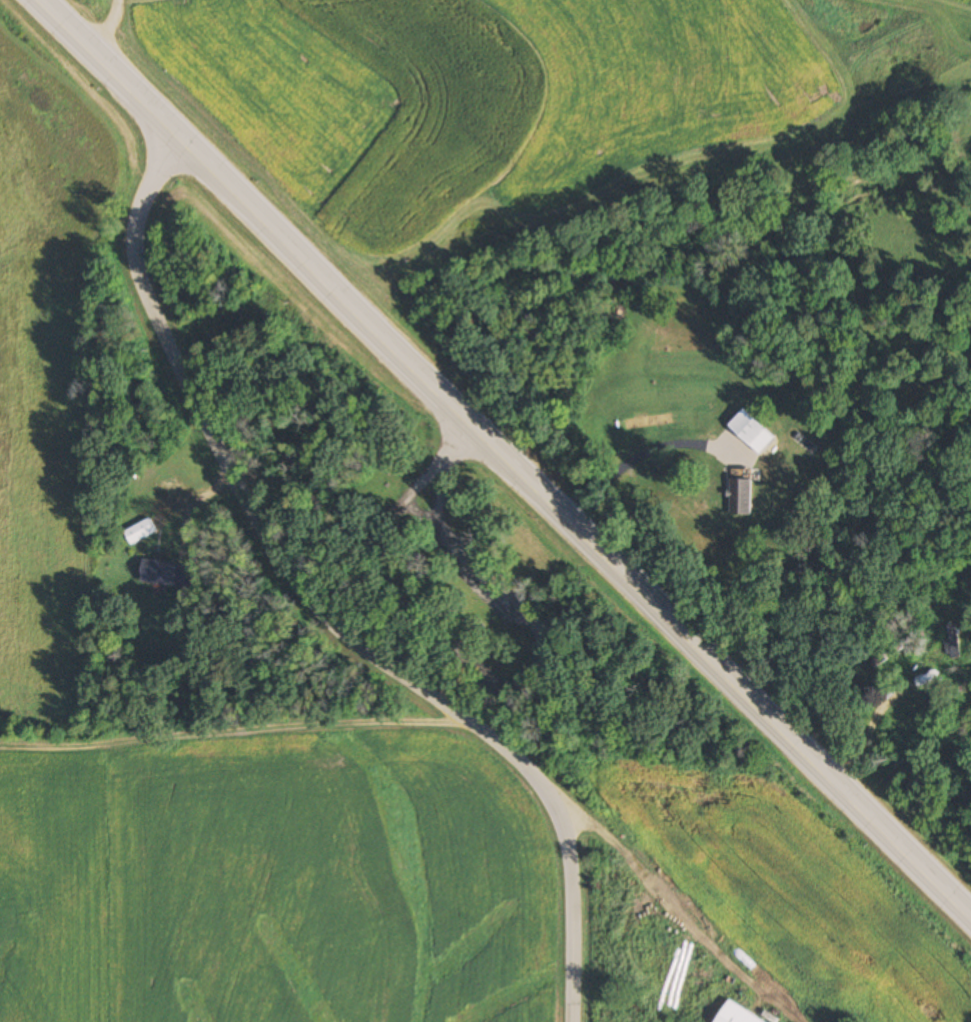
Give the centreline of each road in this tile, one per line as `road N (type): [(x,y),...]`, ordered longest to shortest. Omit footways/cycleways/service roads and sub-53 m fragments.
road 1 (primary): [(970,916),(42,0)]
road 2 (tertiary): [(183,143),(136,221),(131,254),(147,299),(220,457),(306,596),(347,636),(510,754),(561,818),(572,884),(570,1021)]

